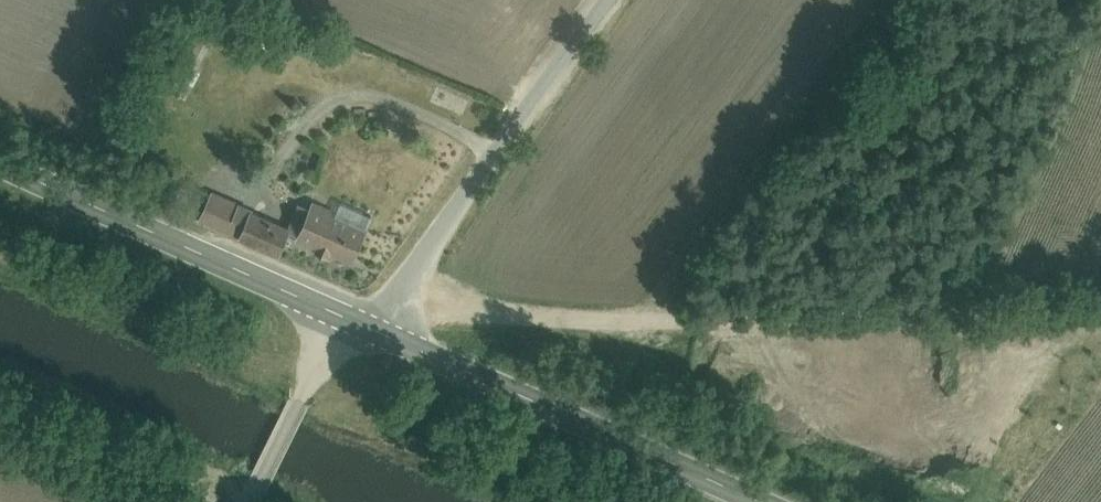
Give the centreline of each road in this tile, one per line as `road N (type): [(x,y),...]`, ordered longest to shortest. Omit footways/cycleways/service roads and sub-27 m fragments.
road 1 (track): [(1100,327),(870,331),(501,317),(392,301)]
road 2 (tertiary): [(763,501),(356,321)]
road 3 (unclassified): [(356,321),(392,301),(612,0)]
road 4 (tertiary): [(356,321),(0,162)]
road 5 (unclassified): [(266,479),(356,321)]

